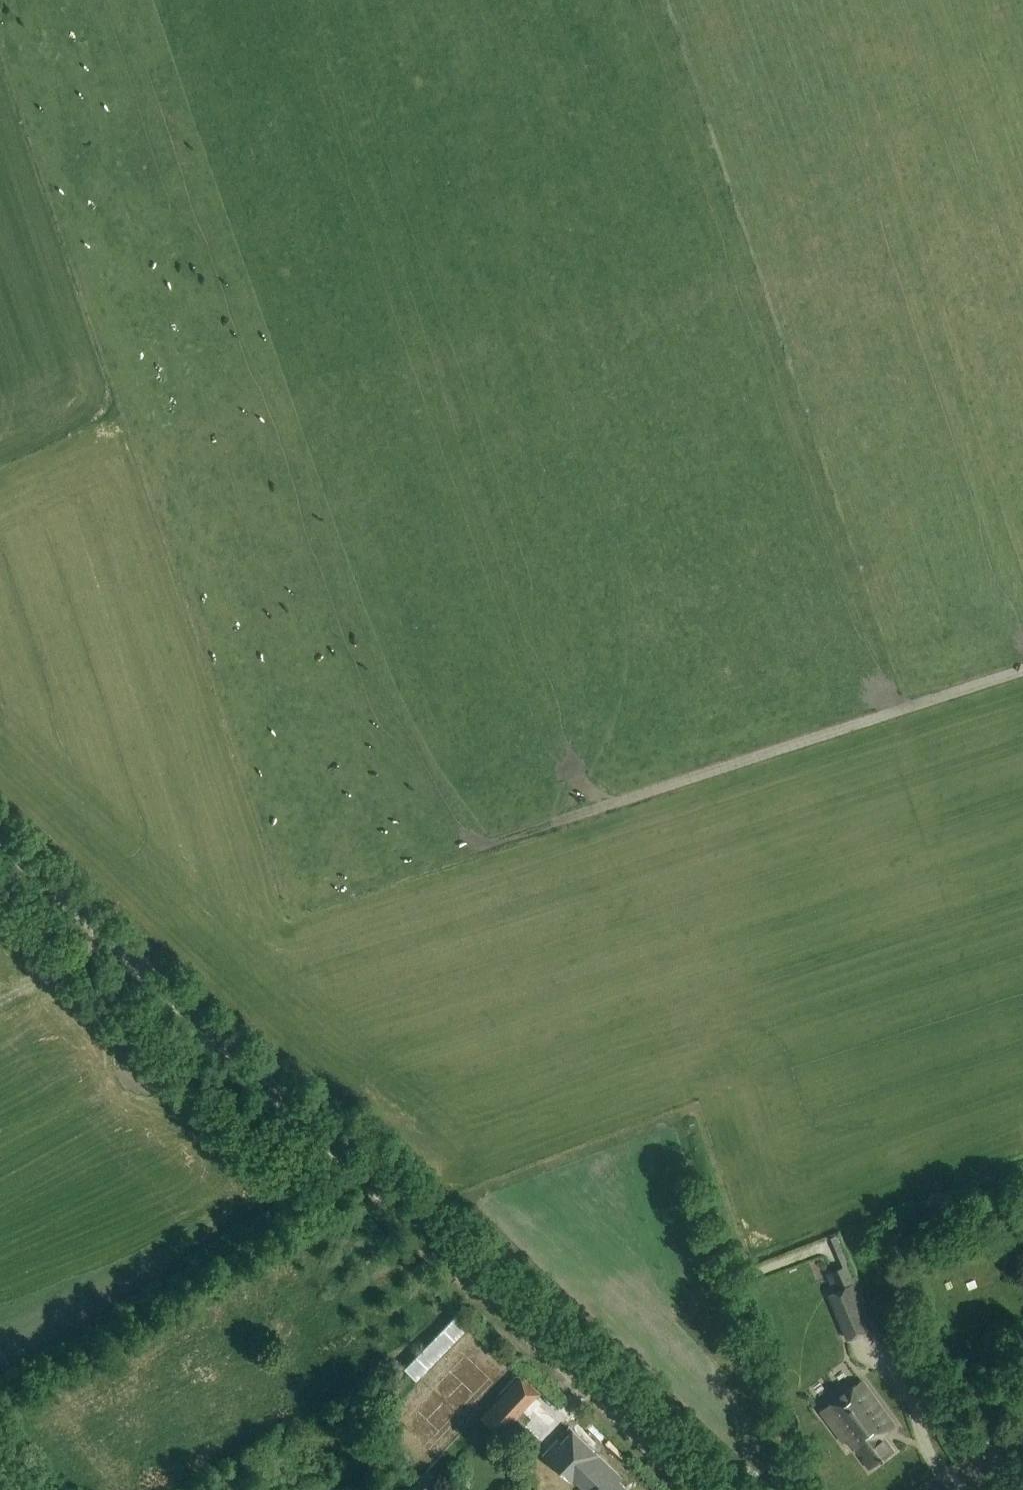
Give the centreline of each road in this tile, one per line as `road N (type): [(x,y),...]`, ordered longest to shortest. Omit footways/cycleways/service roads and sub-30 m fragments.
road 1 (unclassified): [(697,1489),(0,834)]

